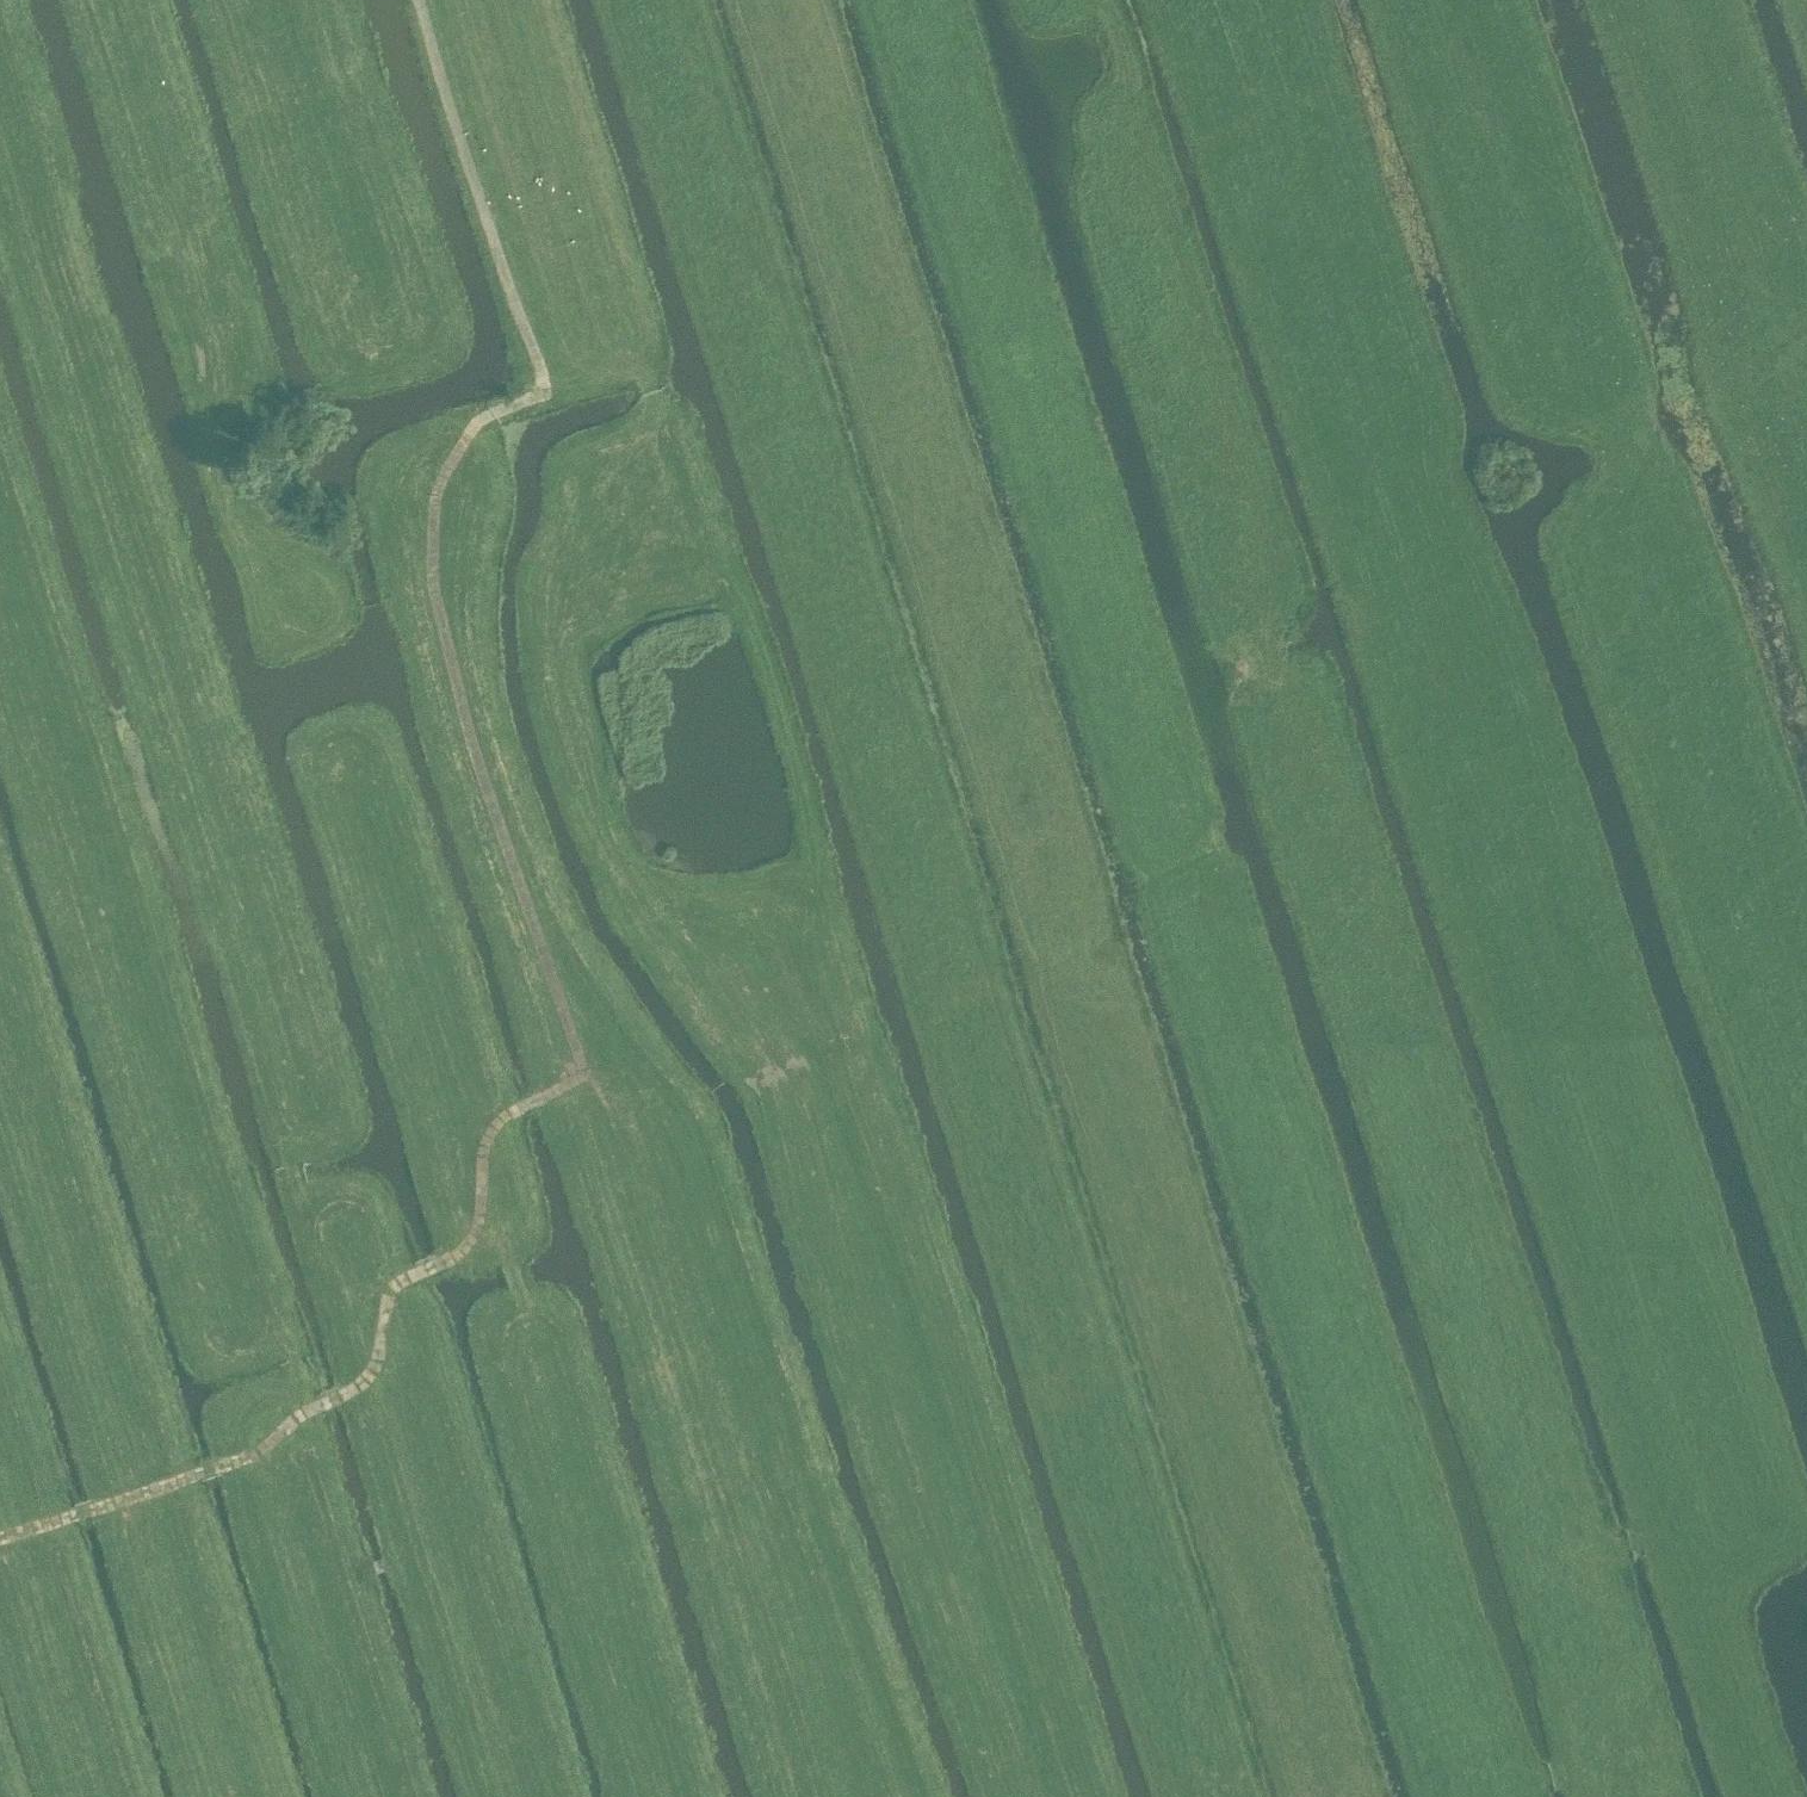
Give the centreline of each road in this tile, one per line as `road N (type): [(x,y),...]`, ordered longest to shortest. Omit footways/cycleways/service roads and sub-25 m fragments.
road 1 (track): [(0,1540),(222,1470),(349,1393),(374,1370),(401,1283),(470,1242),(485,1154),(498,1127),(572,1082),(578,1065),(490,796),(434,591),(437,495),(452,461),(474,427),(542,386),(417,0)]

